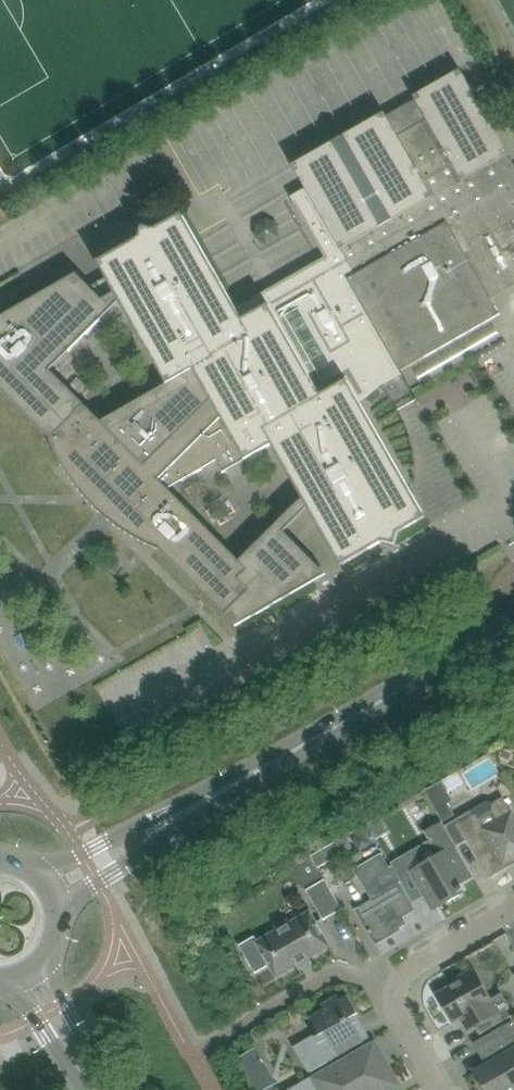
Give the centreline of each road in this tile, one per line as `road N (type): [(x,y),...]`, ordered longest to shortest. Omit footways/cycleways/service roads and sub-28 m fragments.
road 1 (secondary): [(192,809),(513,625)]
road 2 (residential): [(513,908),(416,963),(400,984),(399,1016),(442,1089)]
road 3 (secondary): [(192,809),(32,872)]
road 4 (secondary): [(58,915),(192,809)]
road 5 (secondary): [(108,1089),(48,954)]
road 6 (secondary): [(16,978),(86,1089)]

